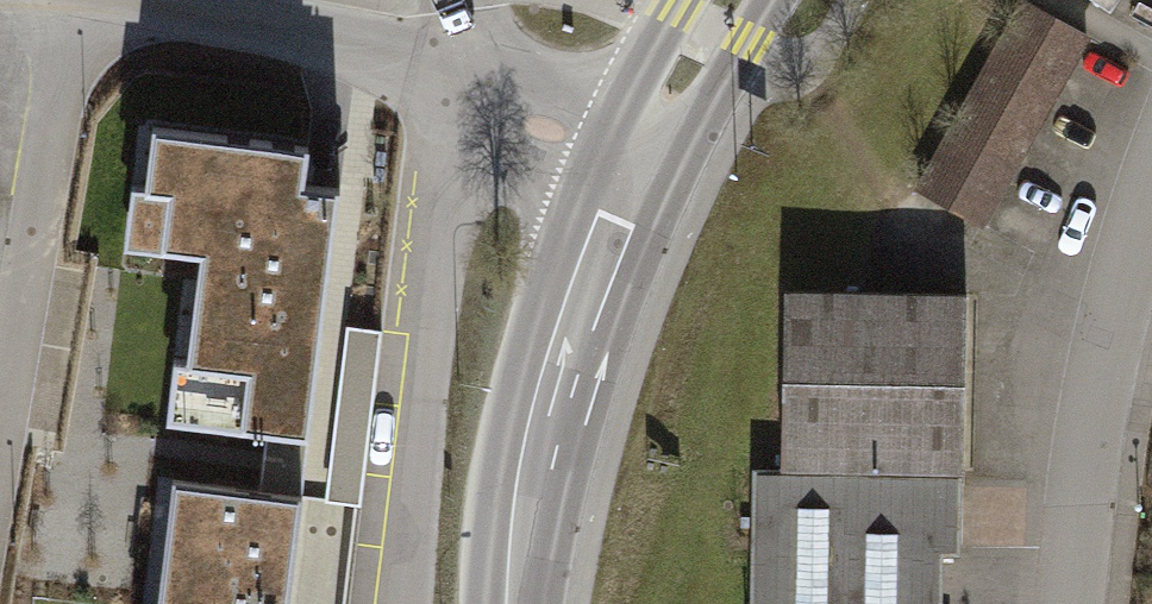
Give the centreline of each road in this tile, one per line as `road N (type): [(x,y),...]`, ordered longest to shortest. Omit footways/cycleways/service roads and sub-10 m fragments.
road 1 (residential): [(641,163),(456,75),(146,0)]
road 2 (primary): [(508,603),(525,505),(641,163)]
road 3 (residential): [(73,0),(0,422)]
road 4 (residential): [(1151,187),(1101,369),(1065,603)]
road 5 (primary): [(641,163),(730,0)]

